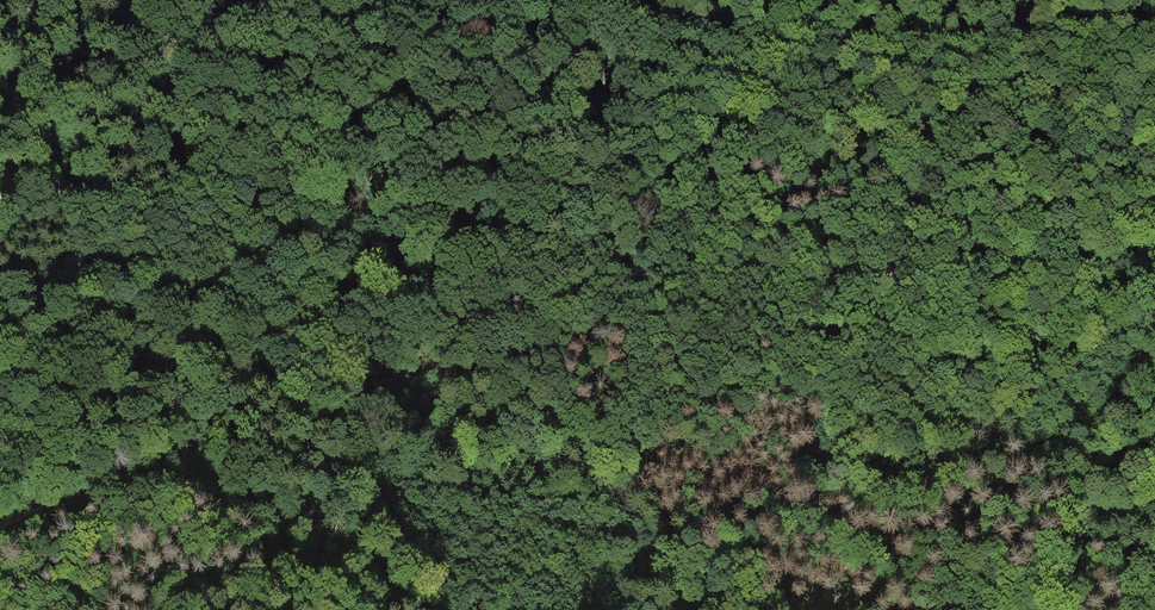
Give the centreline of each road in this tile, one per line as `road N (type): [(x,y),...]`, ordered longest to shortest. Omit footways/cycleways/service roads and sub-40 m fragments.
road 1 (track): [(0,238),(102,195),(196,195),(669,277),(828,283),(955,266),(1154,258)]
road 2 (track): [(0,272),(93,269),(172,292),(238,329),(433,400),(518,452),(662,522)]
road 3 (track): [(1154,25),(896,46),(772,30),(702,38),(637,32),(538,2),(446,0)]
road 4 (track): [(0,533),(103,483),(139,475),(203,488),(307,528),(439,609)]
road 5 (track): [(828,283),(858,320),(1154,560)]
road 6 (track): [(173,0),(0,13)]

